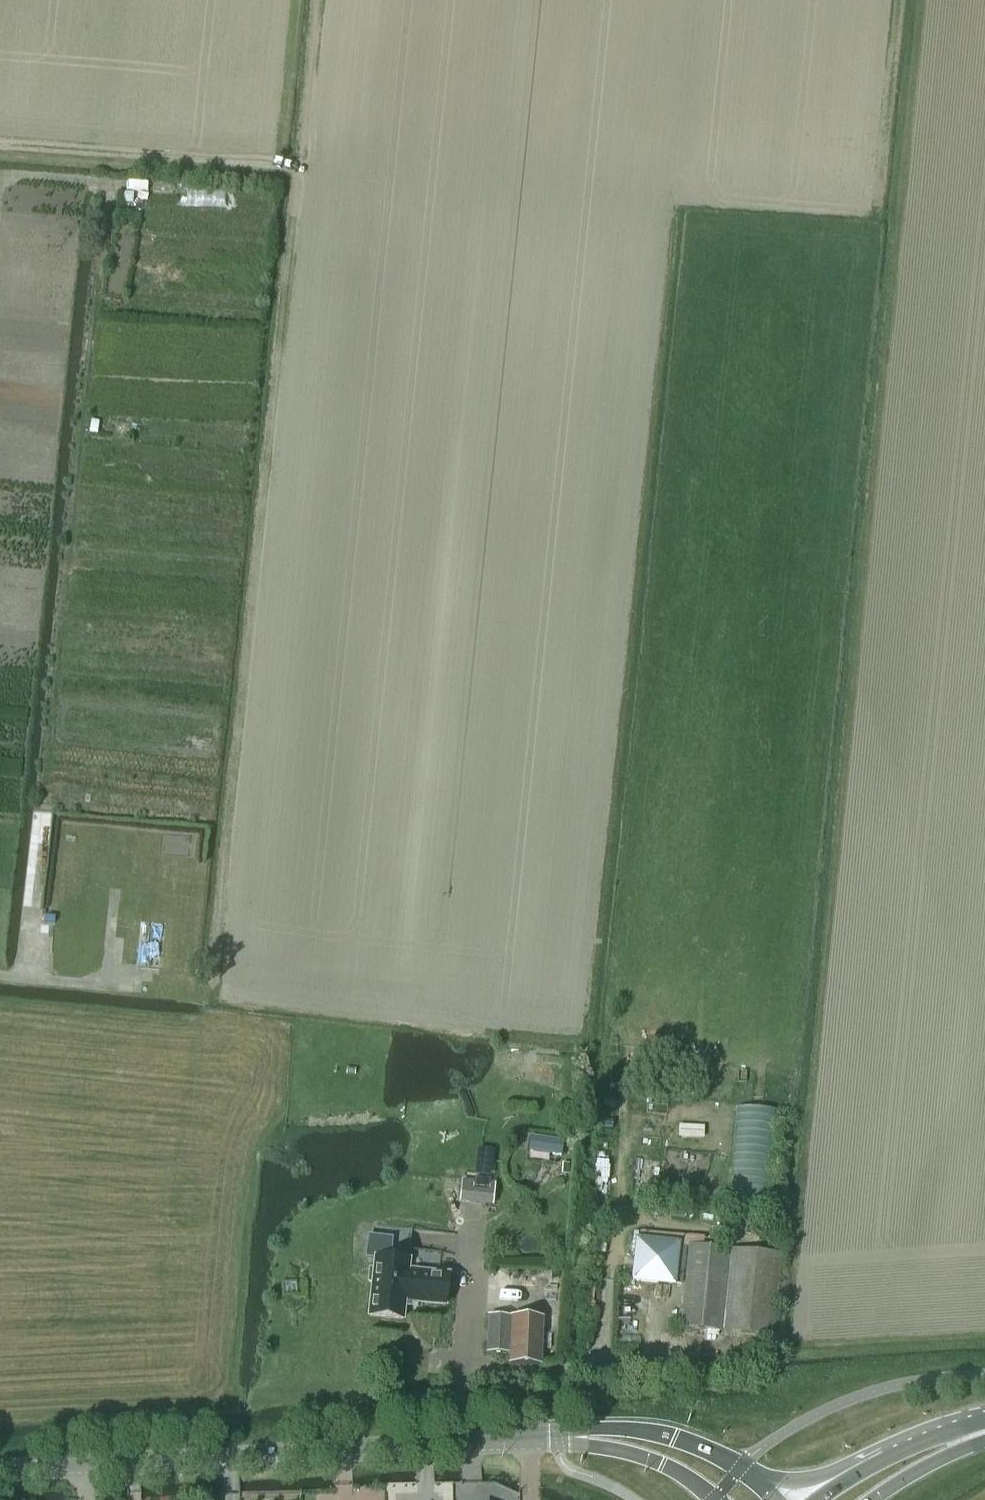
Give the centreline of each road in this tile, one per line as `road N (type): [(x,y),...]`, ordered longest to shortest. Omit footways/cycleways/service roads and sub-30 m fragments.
road 1 (tertiary): [(0,1470),(573,1436)]
road 2 (track): [(456,1381),(703,1363)]
road 3 (tertiary): [(771,1499),(739,1467),(675,1438),(605,1431),(573,1436)]
road 4 (primary): [(984,1427),(906,1447),(822,1499)]
road 5 (tertiary): [(573,1436),(666,1465),(717,1499)]
road 6 (primary): [(868,1499),(984,1434)]

